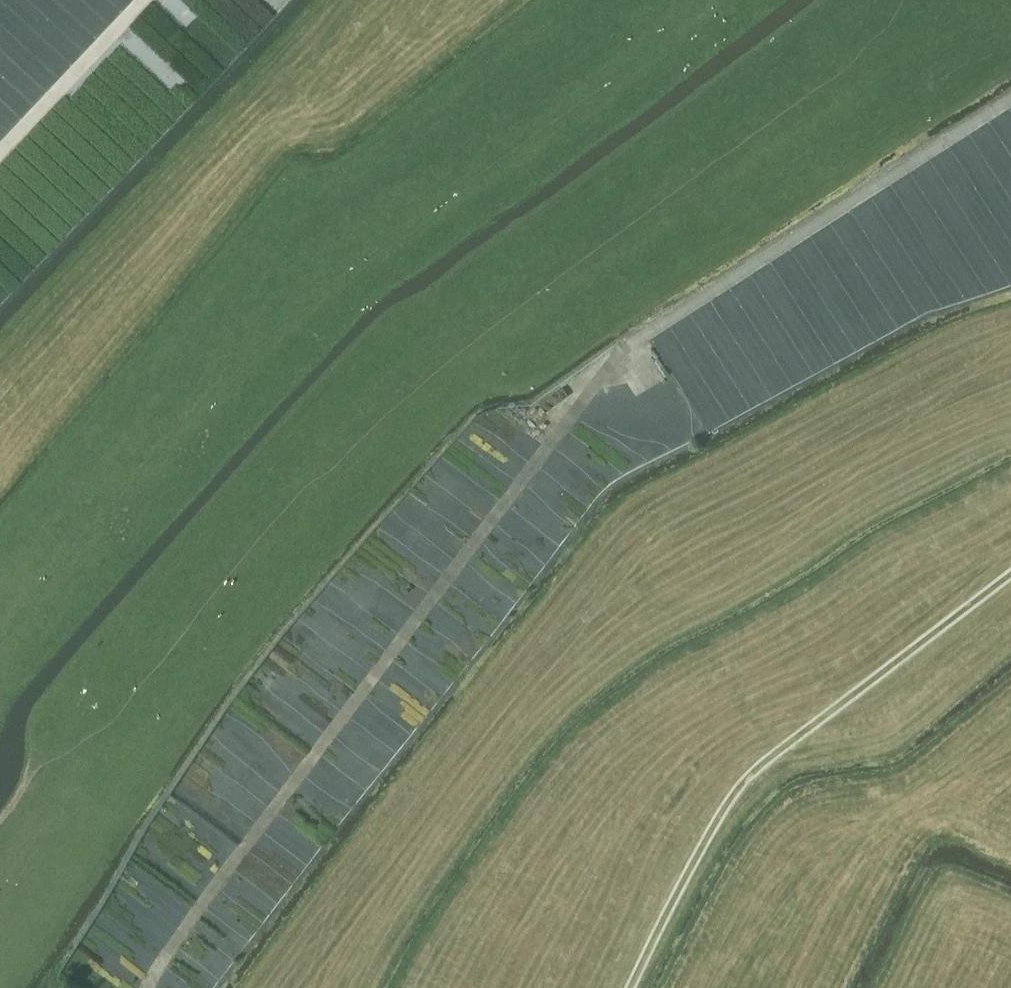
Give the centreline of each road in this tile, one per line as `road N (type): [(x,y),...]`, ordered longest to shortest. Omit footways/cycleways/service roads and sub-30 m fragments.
road 1 (track): [(630,987),(735,794),(1010,575)]
road 2 (track): [(0,156),(144,0)]

